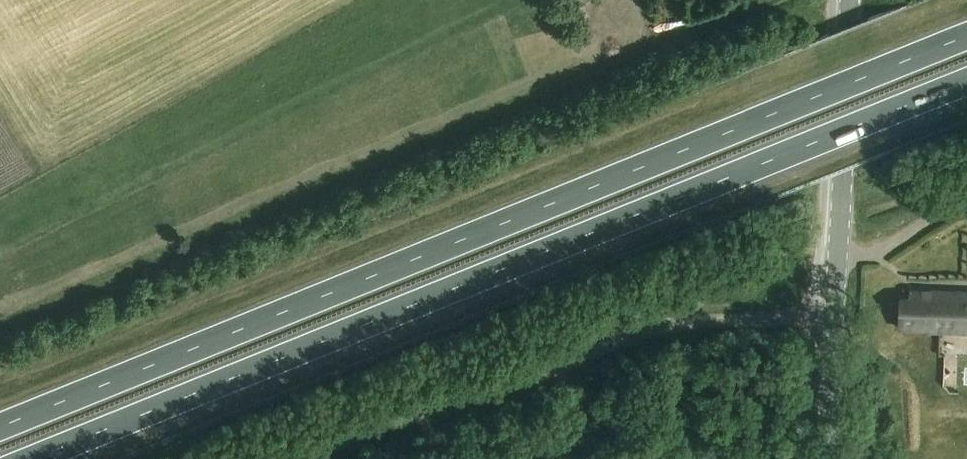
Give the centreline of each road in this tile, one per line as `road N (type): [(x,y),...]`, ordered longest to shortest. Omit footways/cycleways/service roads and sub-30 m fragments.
road 1 (trunk): [(966,35),(0,427)]
road 2 (trunk): [(41,458),(966,84)]
road 3 (track): [(837,324),(650,330),(294,458)]
road 4 (tertiary): [(830,458),(850,0)]

